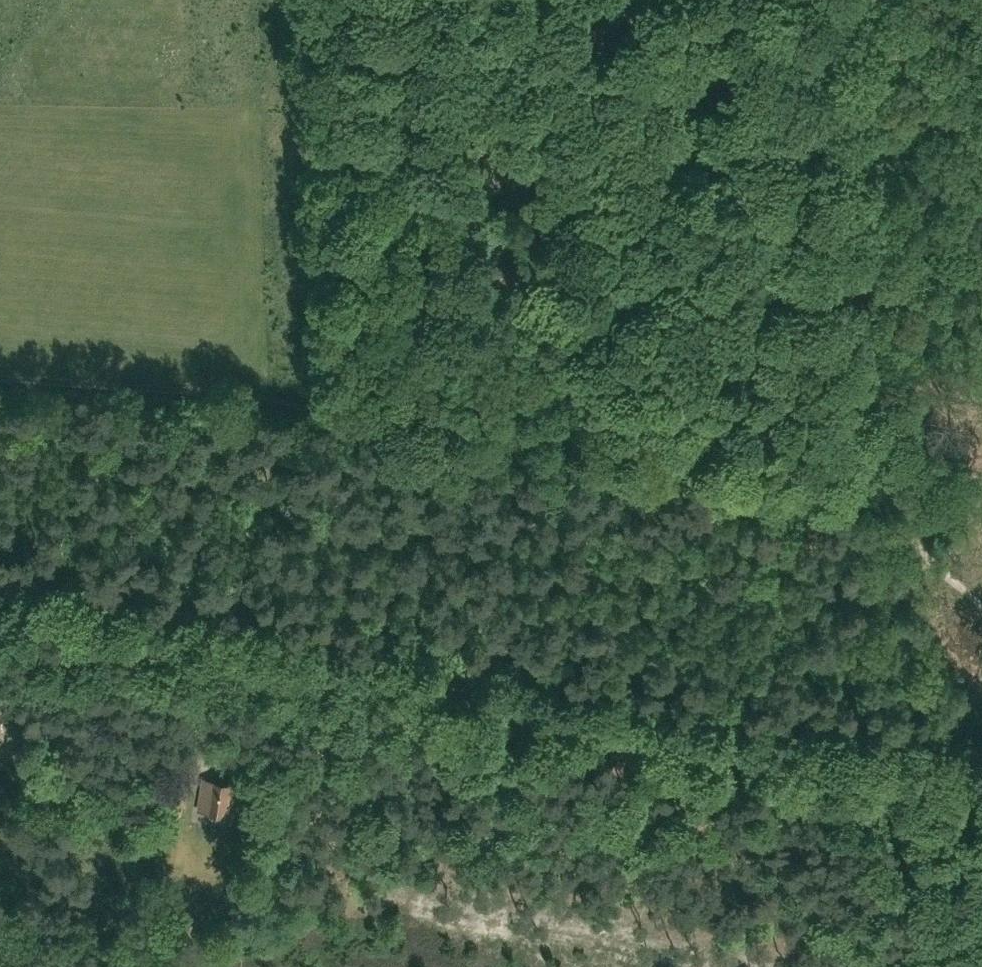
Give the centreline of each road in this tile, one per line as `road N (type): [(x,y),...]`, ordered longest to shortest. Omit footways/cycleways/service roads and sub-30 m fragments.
road 1 (track): [(0,610),(981,788)]

